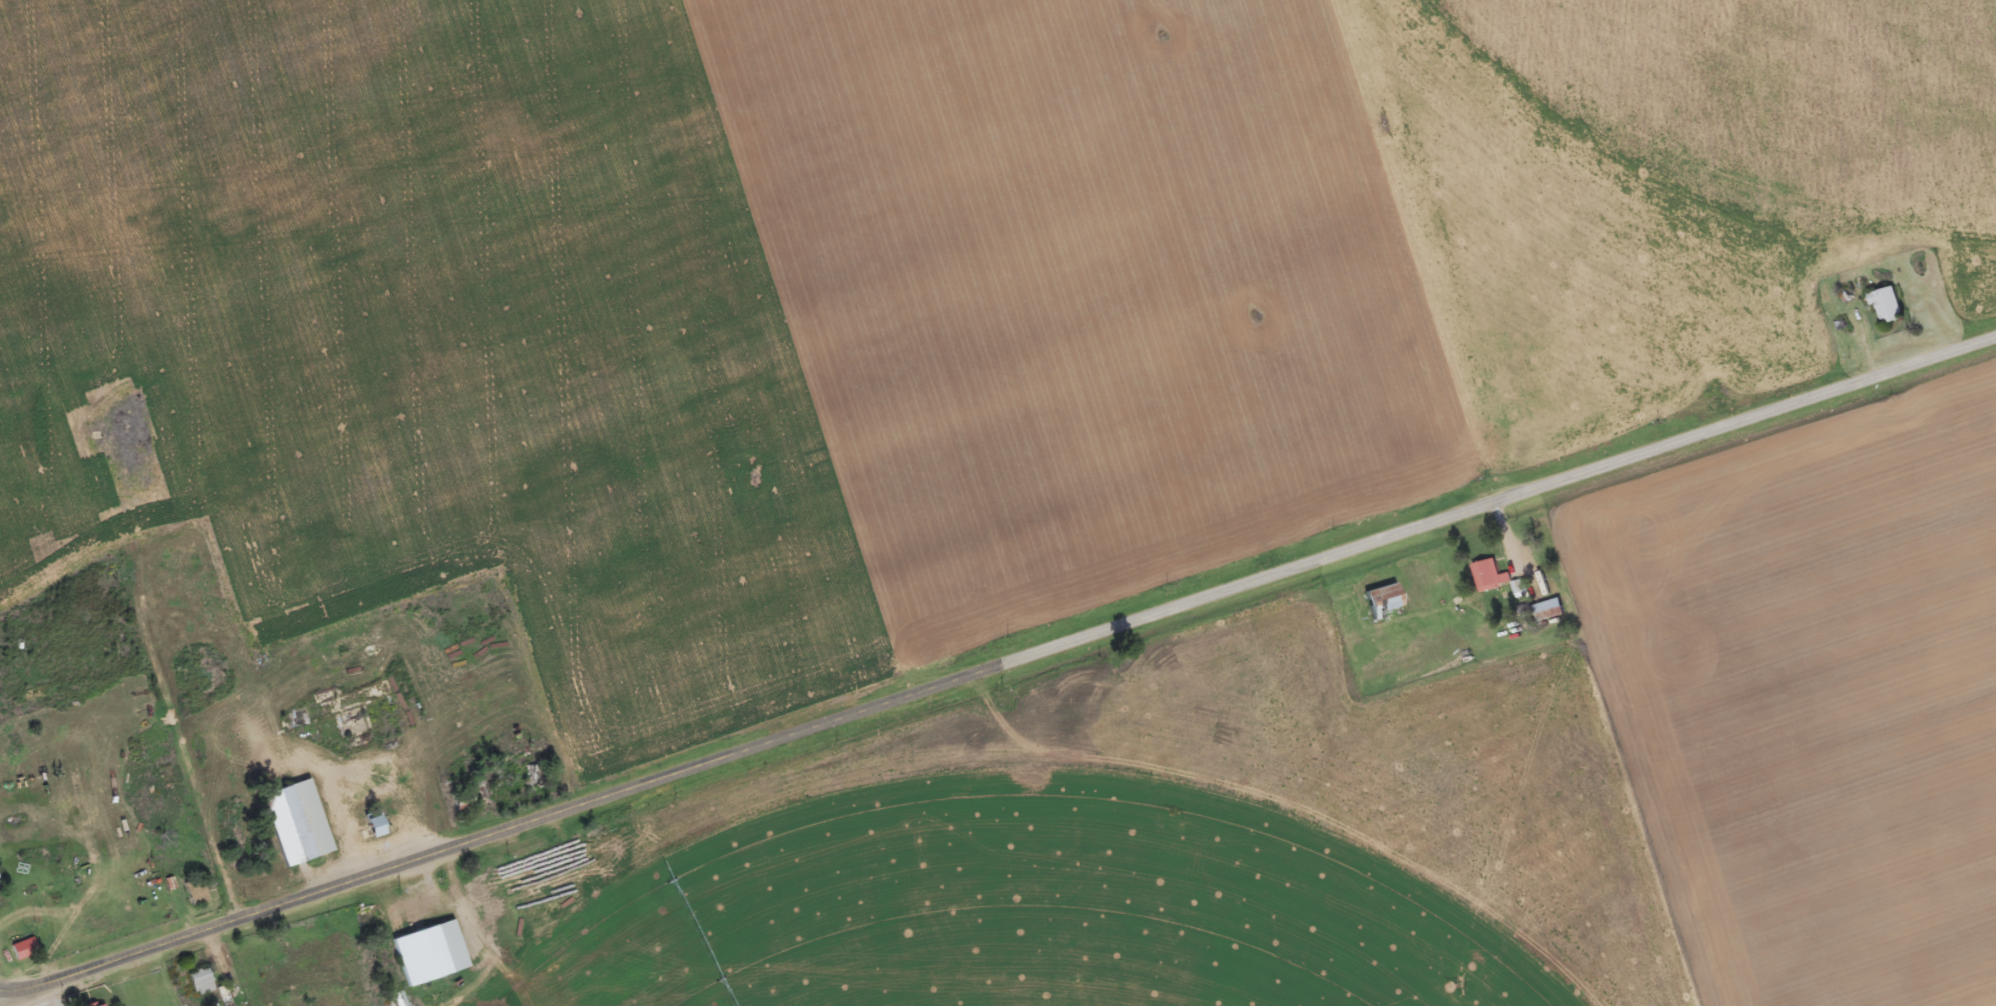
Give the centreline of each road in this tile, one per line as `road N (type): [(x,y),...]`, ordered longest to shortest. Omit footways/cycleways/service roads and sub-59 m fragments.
road 1 (secondary): [(0,987),(46,987),(102,969),(1065,642)]
road 2 (secondary): [(1065,642),(1995,334)]

